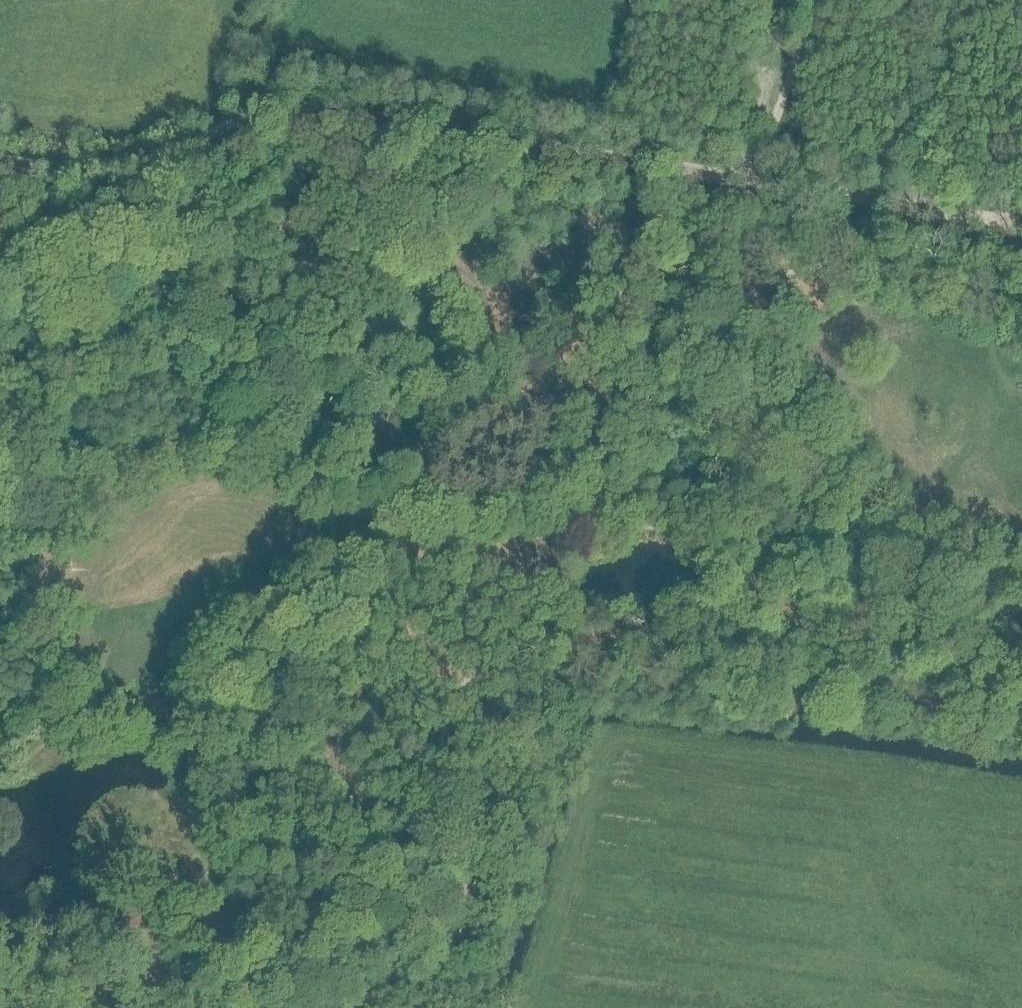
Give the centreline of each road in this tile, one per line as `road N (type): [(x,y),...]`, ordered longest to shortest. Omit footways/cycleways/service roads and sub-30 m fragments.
road 1 (track): [(0,158),(62,168),(166,152),(271,102),(760,183)]
road 2 (track): [(760,183),(1021,224)]

